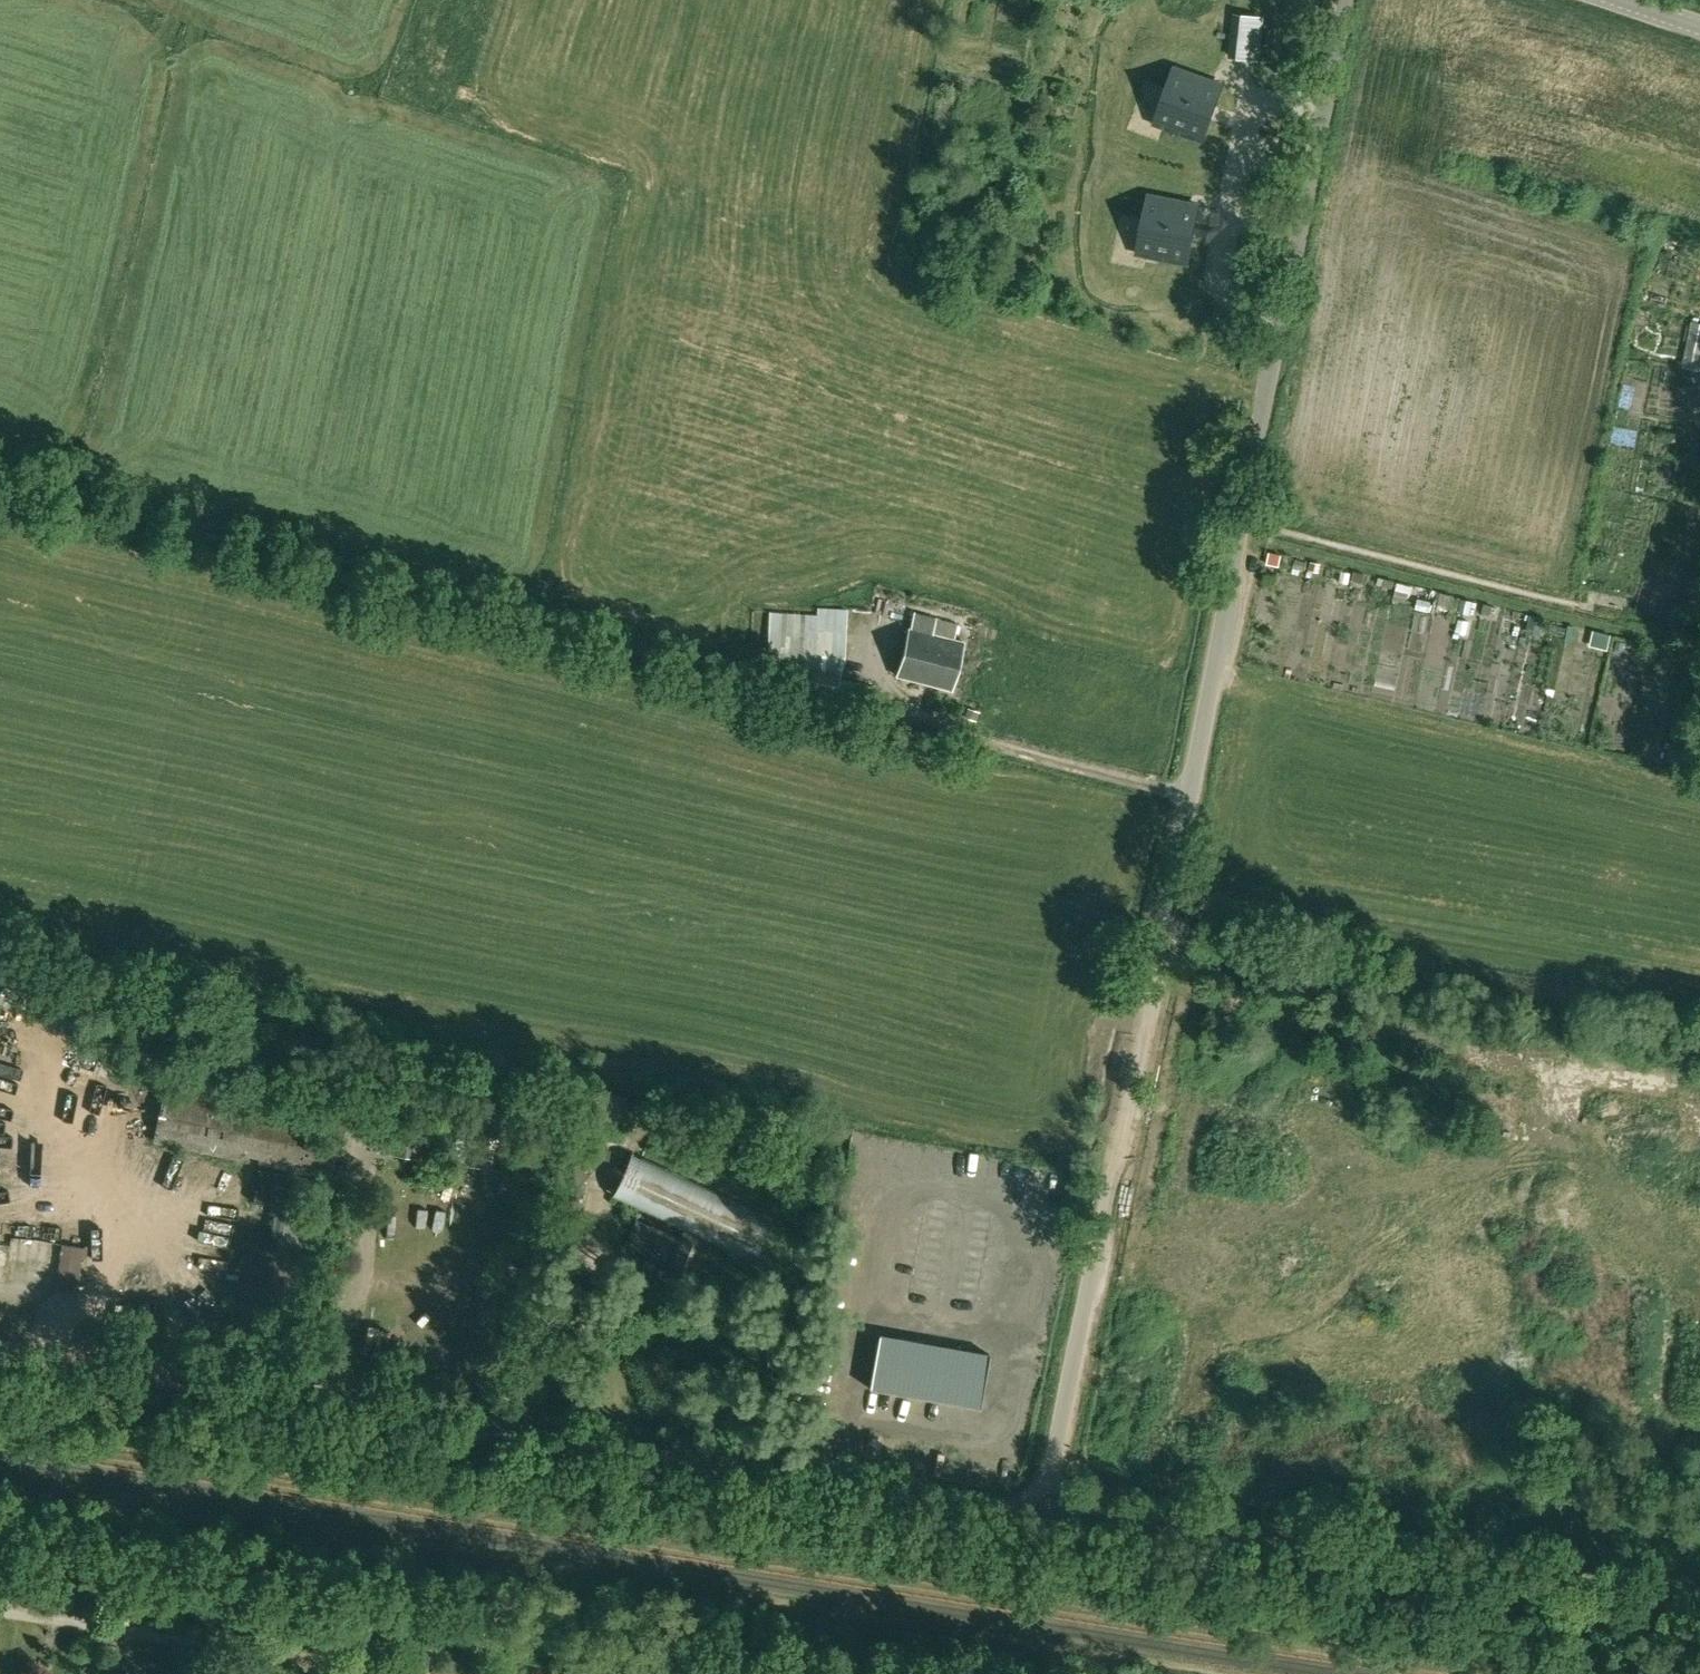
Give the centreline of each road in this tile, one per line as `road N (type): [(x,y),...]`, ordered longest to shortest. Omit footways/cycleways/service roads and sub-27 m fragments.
road 1 (unclassified): [(1046,1510),(1345,0)]
road 2 (unclassified): [(1046,1510),(666,1460),(0,1348)]
road 3 (track): [(1096,1260),(1142,1266),(1260,1353),(1293,1344),(1334,1314),(1361,1242),(1404,1170),(1439,1163),(1481,1170),(1533,1215),(1601,1216),(1699,1241)]
road 4 (track): [(1574,1072),(1294,1006),(1221,994),(1149,997)]
road 5 (track): [(1481,1170),(1496,1147),(1525,1132),(1562,1122),(1593,1126),(1617,1193),(1601,1216)]
road 6 (track): [(1562,1122),(1574,1072),(1699,1106)]

